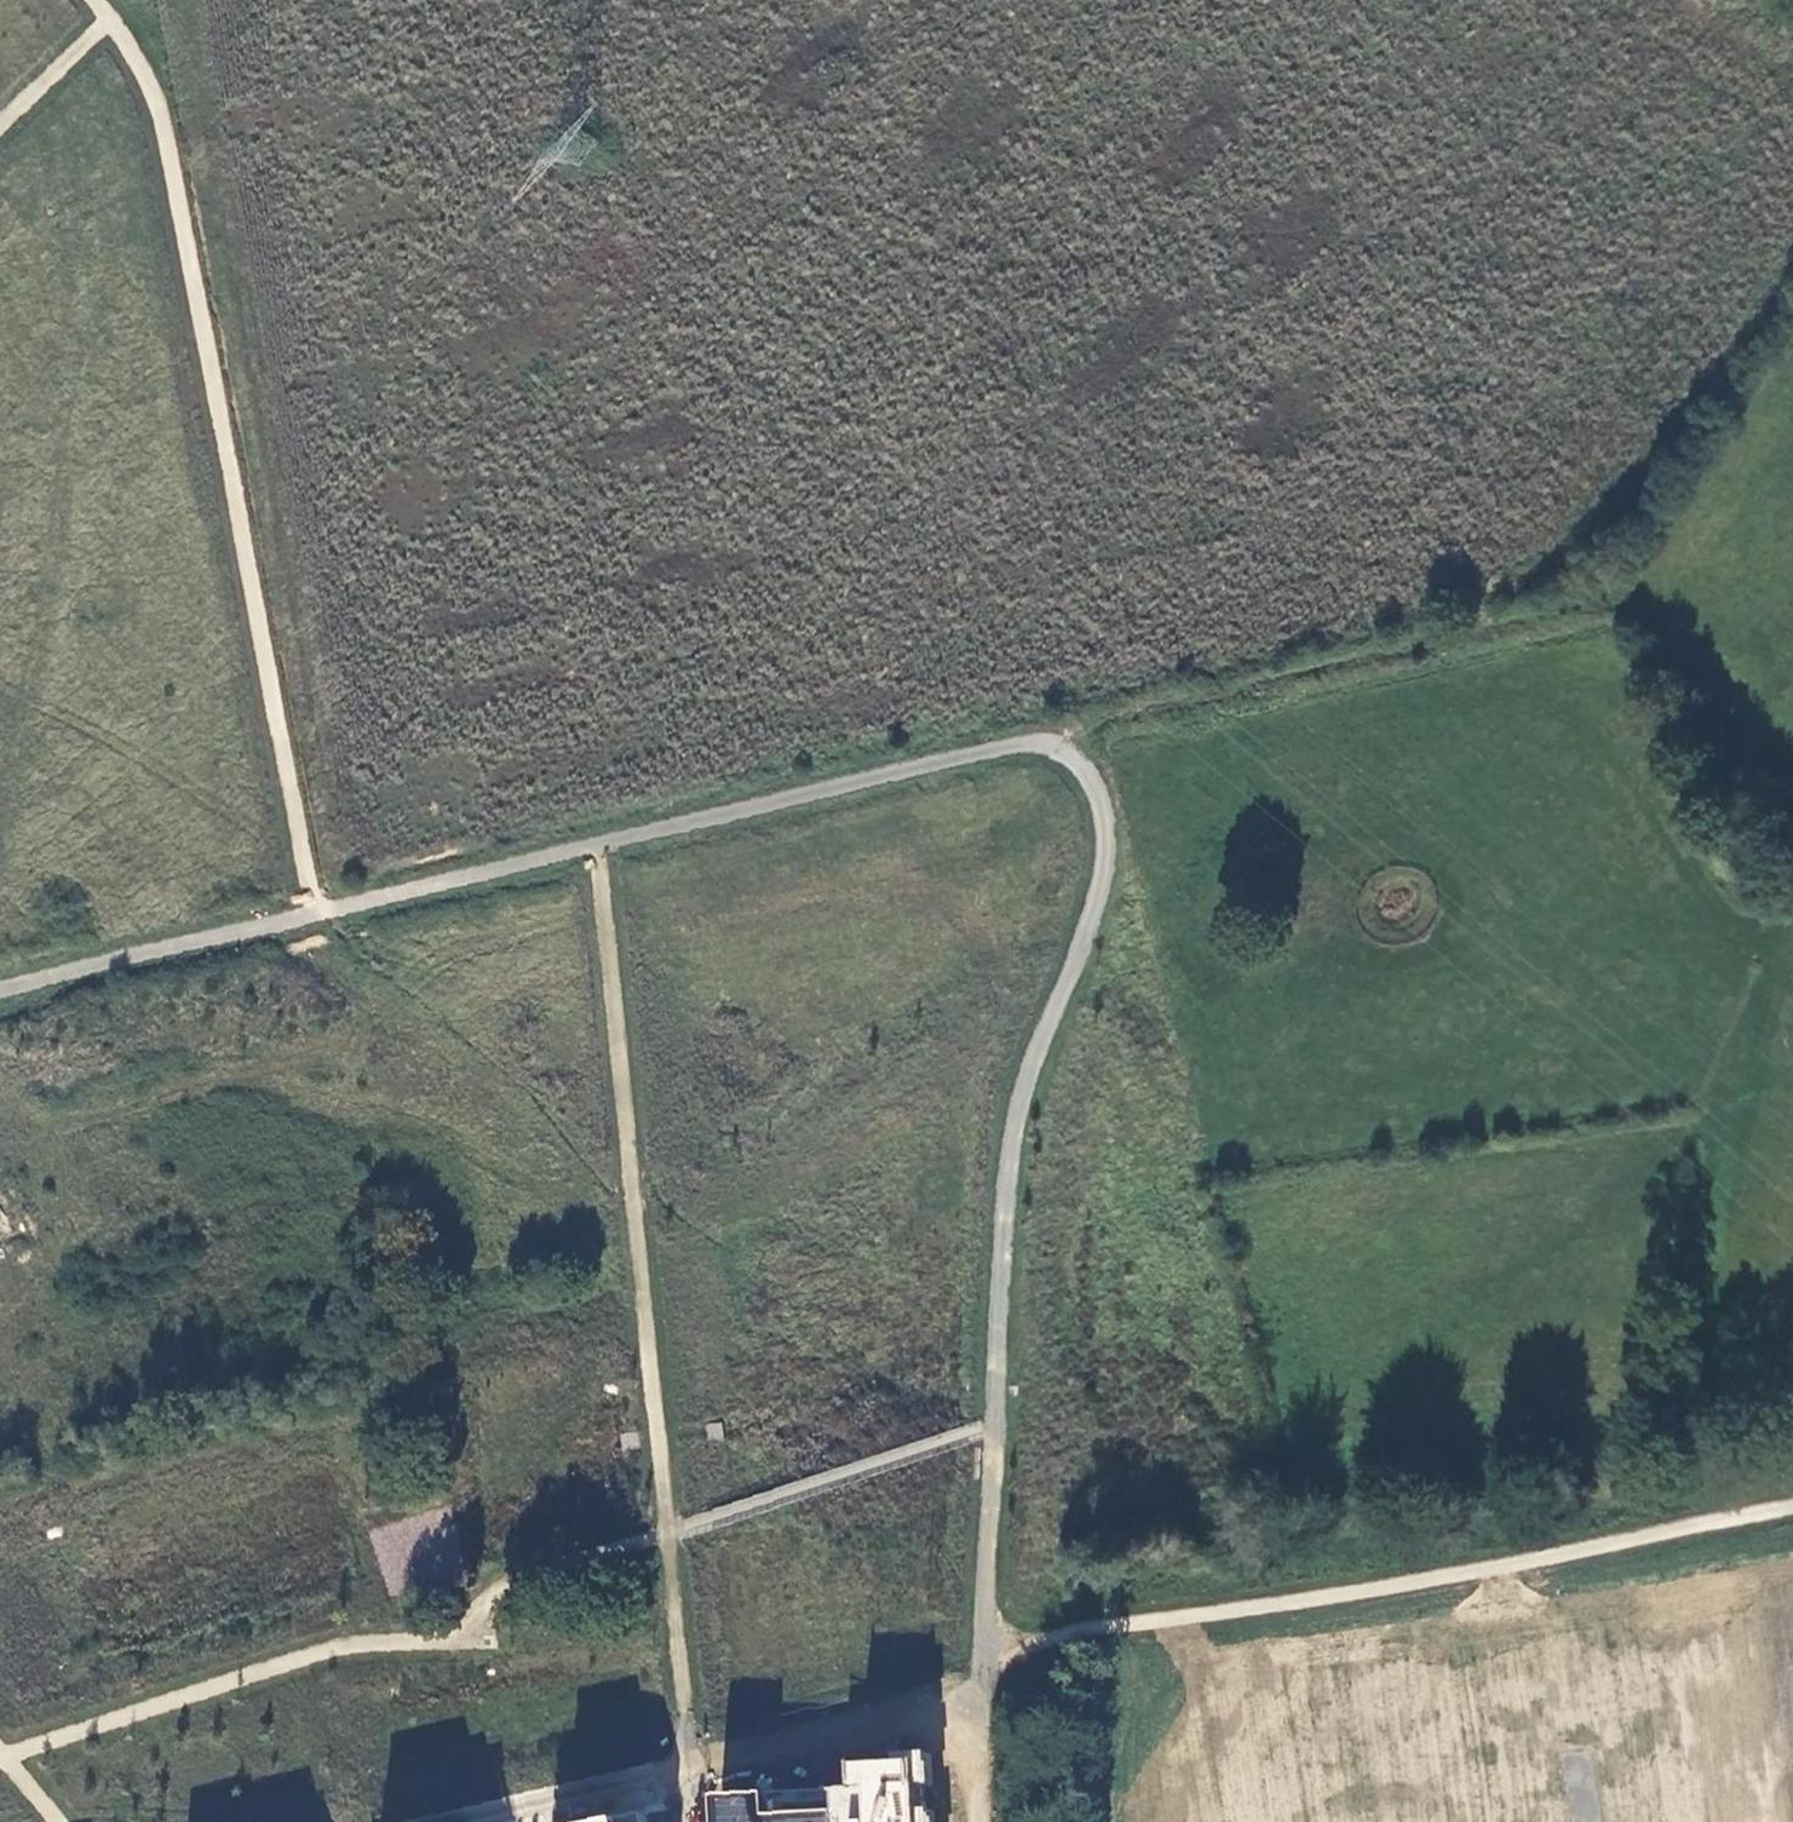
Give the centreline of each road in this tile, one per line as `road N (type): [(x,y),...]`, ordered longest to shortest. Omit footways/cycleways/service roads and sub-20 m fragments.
road 1 (residential): [(0,990),(1058,738)]
road 2 (track): [(691,1755),(983,1681)]
road 3 (residential): [(704,1821),(687,1776),(660,1771),(446,1821)]

